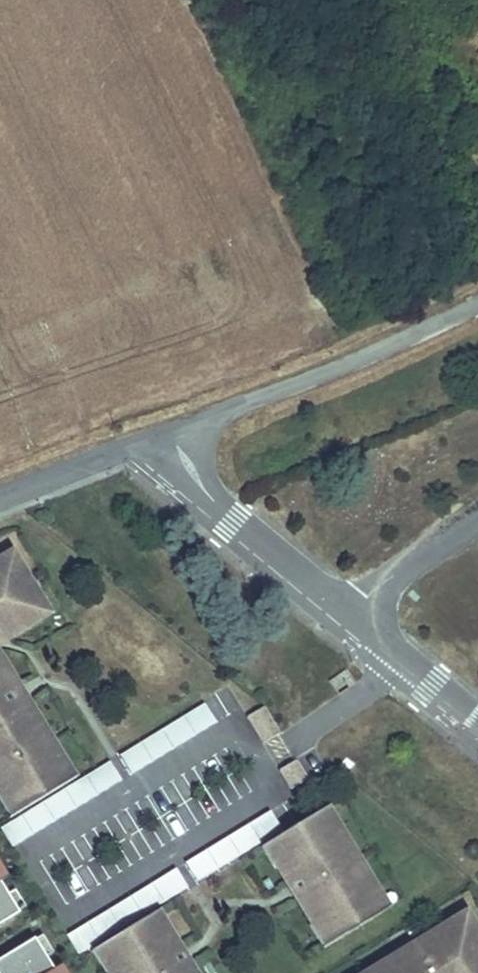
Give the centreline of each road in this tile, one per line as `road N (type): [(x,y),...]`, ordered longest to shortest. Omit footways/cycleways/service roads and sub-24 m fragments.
road 1 (unclassified): [(169,436),(233,519),(477,721)]
road 2 (unclassified): [(169,436),(477,299)]
road 3 (unclassified): [(0,499),(169,436)]

